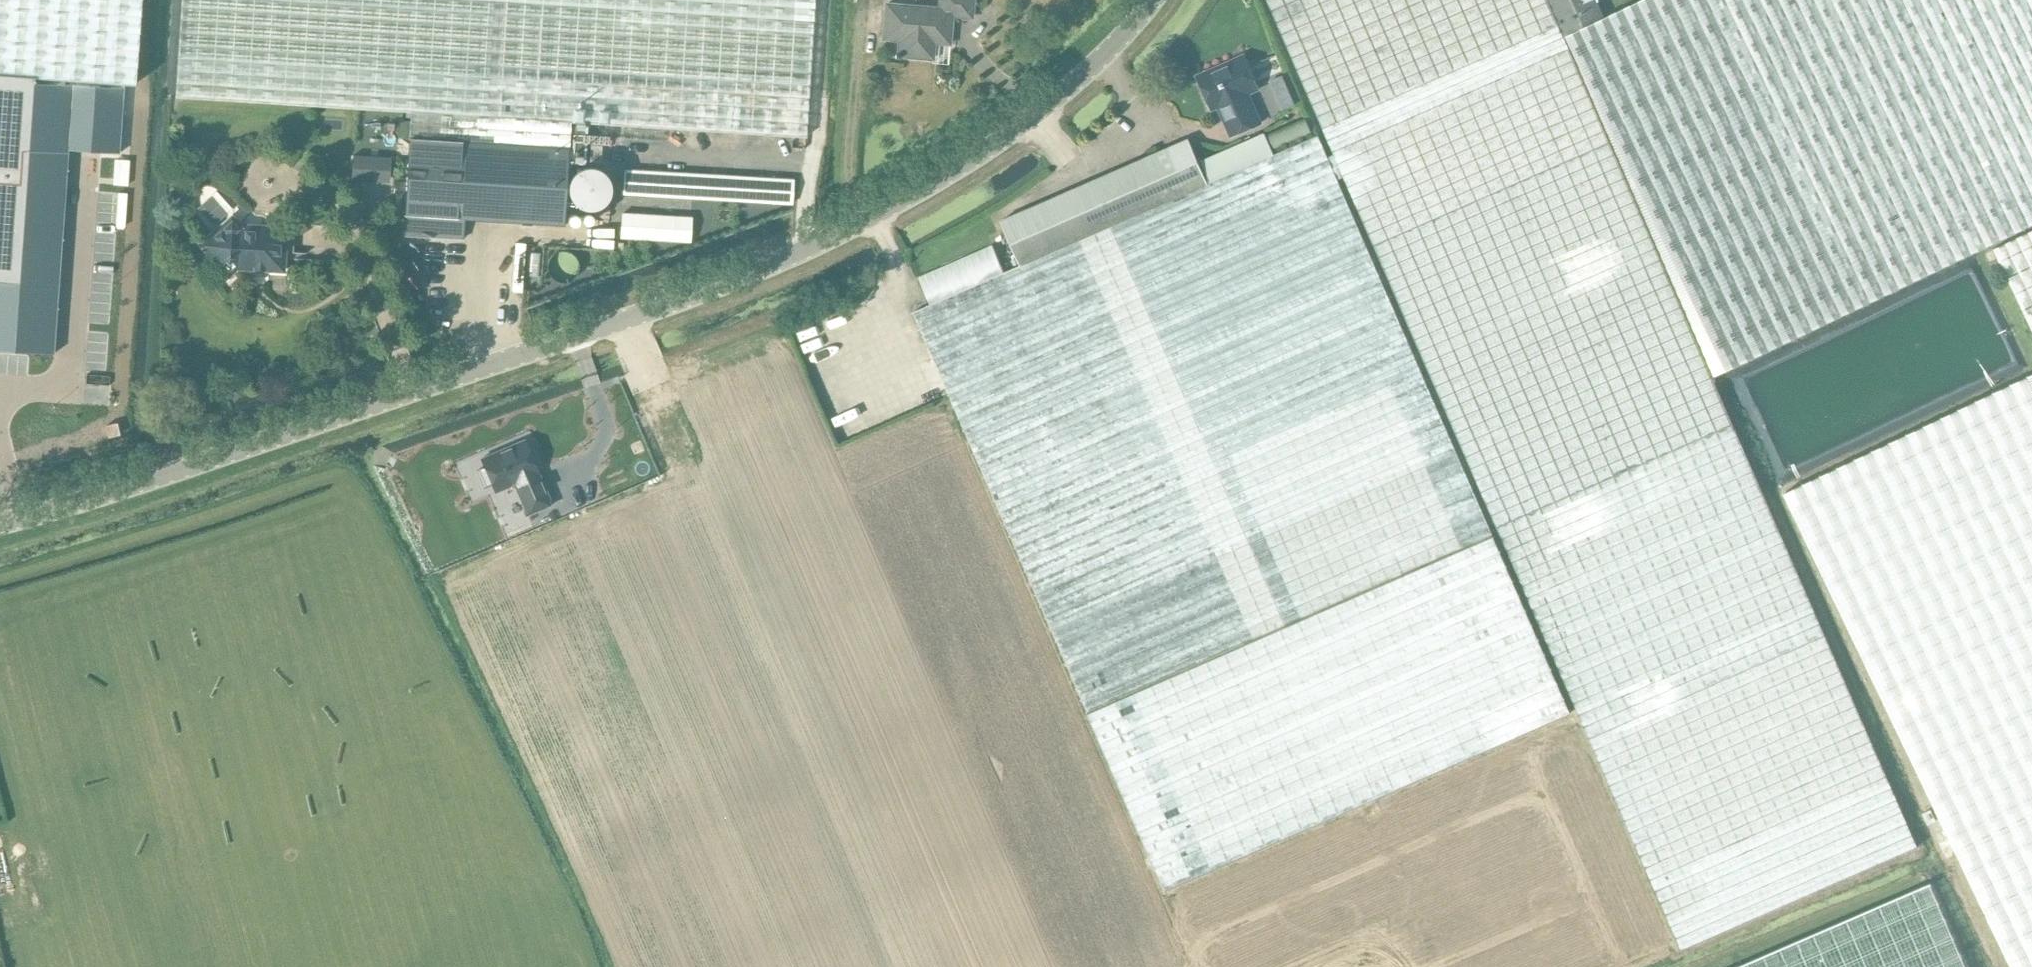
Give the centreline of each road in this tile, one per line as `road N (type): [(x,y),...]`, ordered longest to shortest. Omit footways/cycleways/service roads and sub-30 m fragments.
road 1 (unclassified): [(0,525),(129,488),(803,250),(965,159),(1136,29),(1155,0)]

